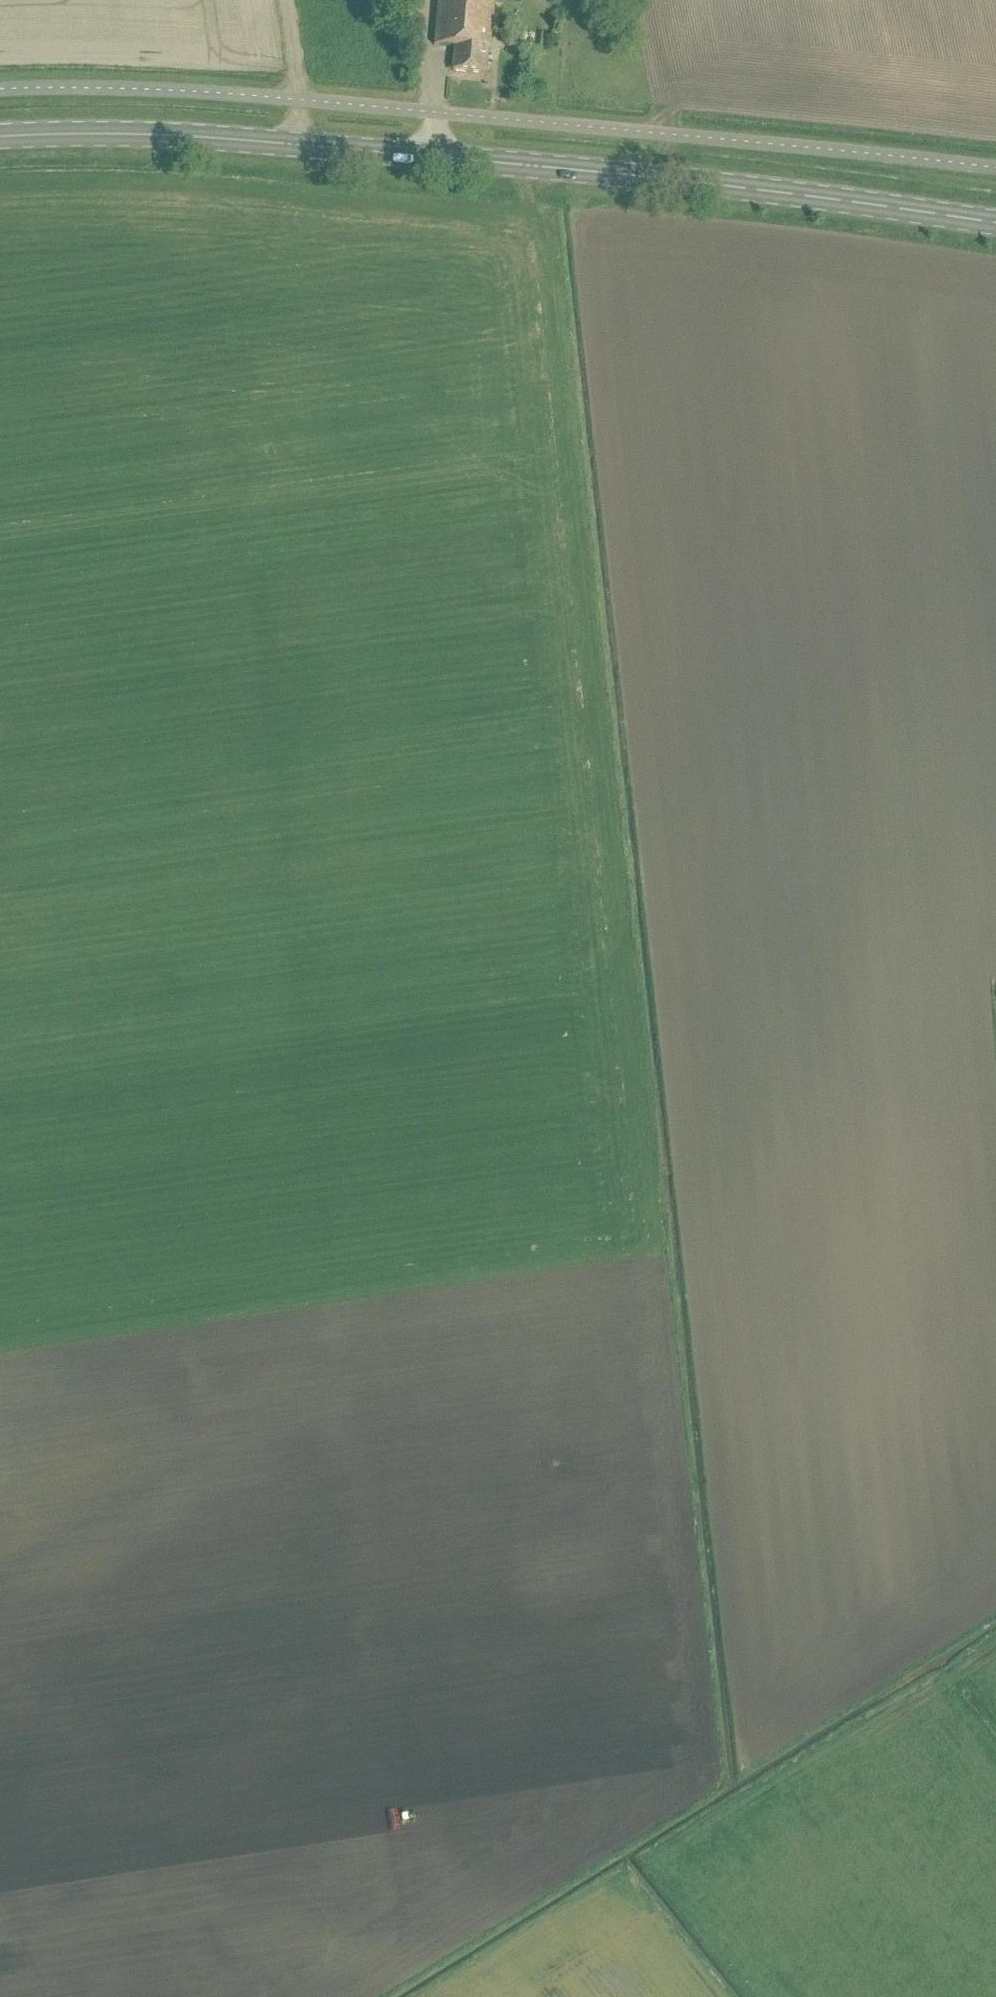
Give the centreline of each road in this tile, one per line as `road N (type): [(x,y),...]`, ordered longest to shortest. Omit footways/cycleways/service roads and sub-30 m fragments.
road 1 (primary): [(0,138),(267,143),(754,192),(995,227)]

